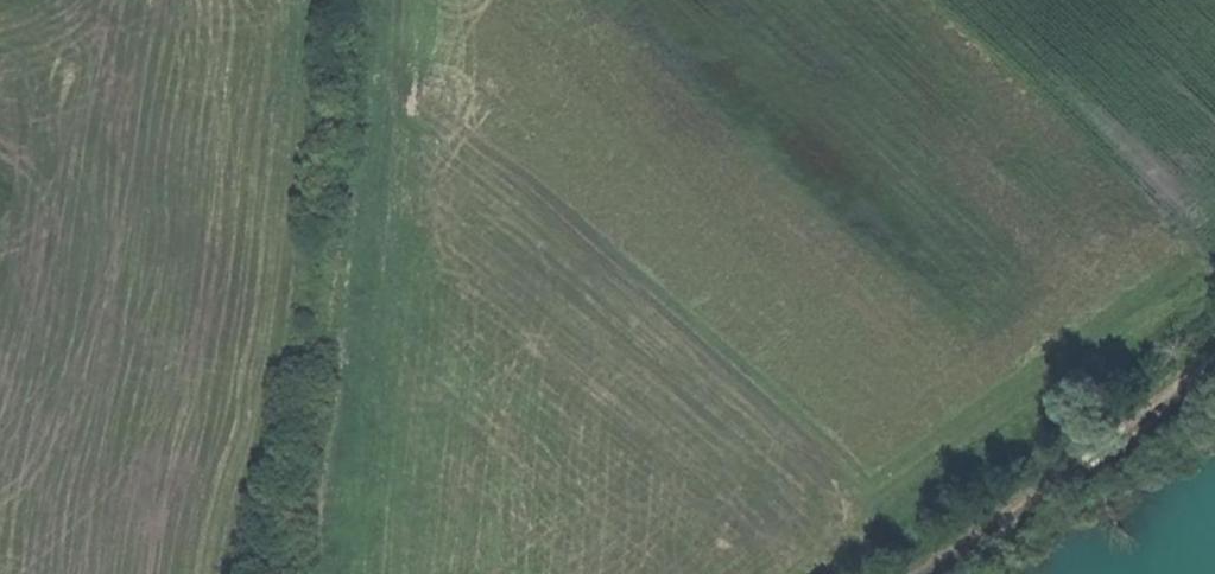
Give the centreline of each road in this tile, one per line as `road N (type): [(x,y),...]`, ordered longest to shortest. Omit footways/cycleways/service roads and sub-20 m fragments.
road 1 (track): [(925,573),(1214,359)]

